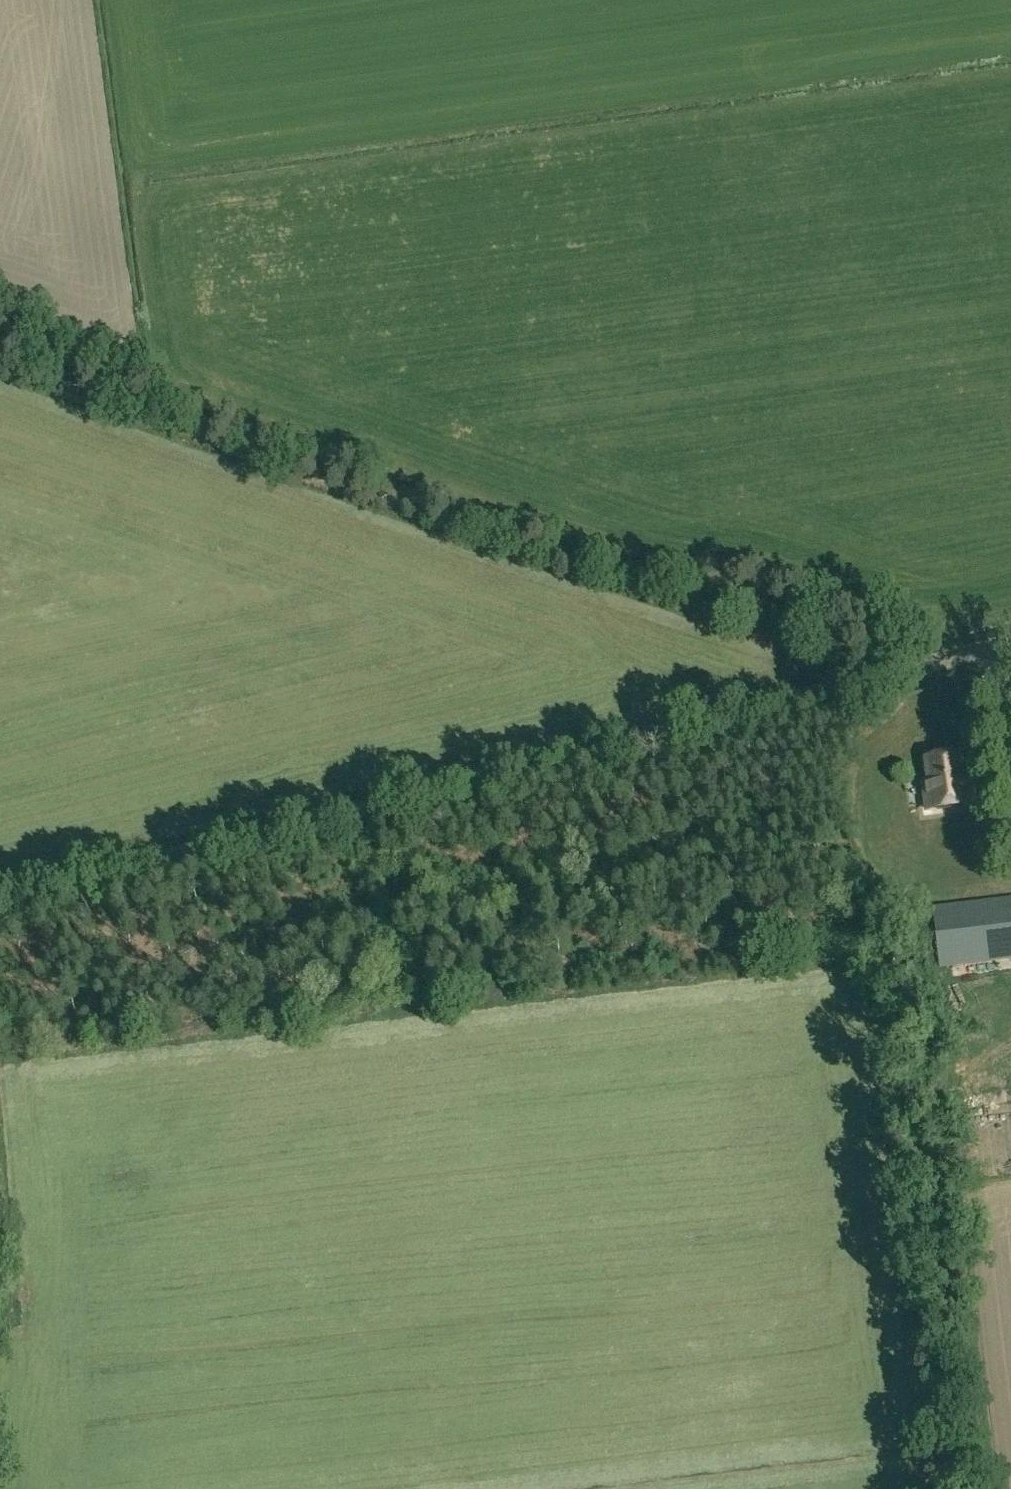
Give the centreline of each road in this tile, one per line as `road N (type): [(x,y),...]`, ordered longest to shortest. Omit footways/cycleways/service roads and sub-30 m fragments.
road 1 (unclassified): [(0,892),(1010,637)]

